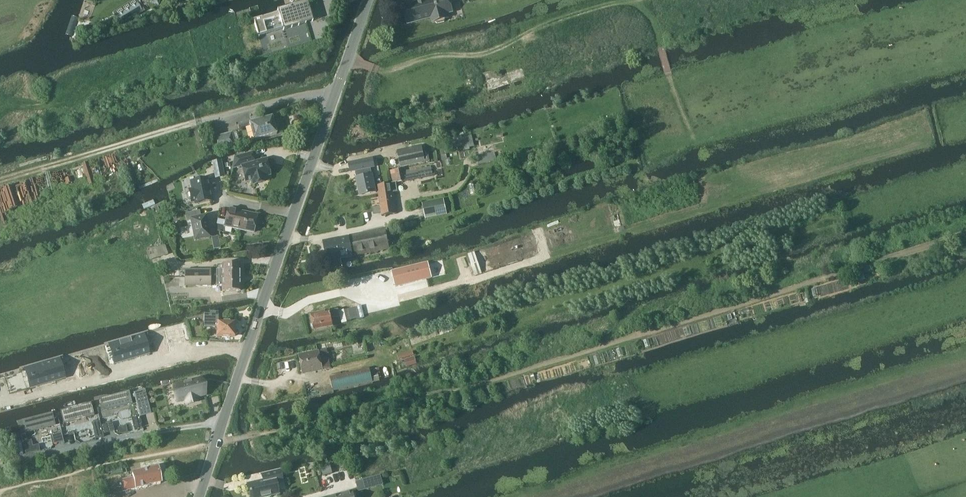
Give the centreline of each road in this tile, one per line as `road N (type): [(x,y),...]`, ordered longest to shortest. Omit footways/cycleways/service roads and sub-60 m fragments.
road 1 (track): [(965,233),(484,382),(0,491)]
road 2 (tertiary): [(198,496),(369,0)]
road 3 (track): [(0,181),(197,121),(336,94)]
road 4 (track): [(348,60),(388,71),(439,55),(481,56),(573,16),(632,3)]
road 5 (track): [(632,3),(653,21),(693,140)]

